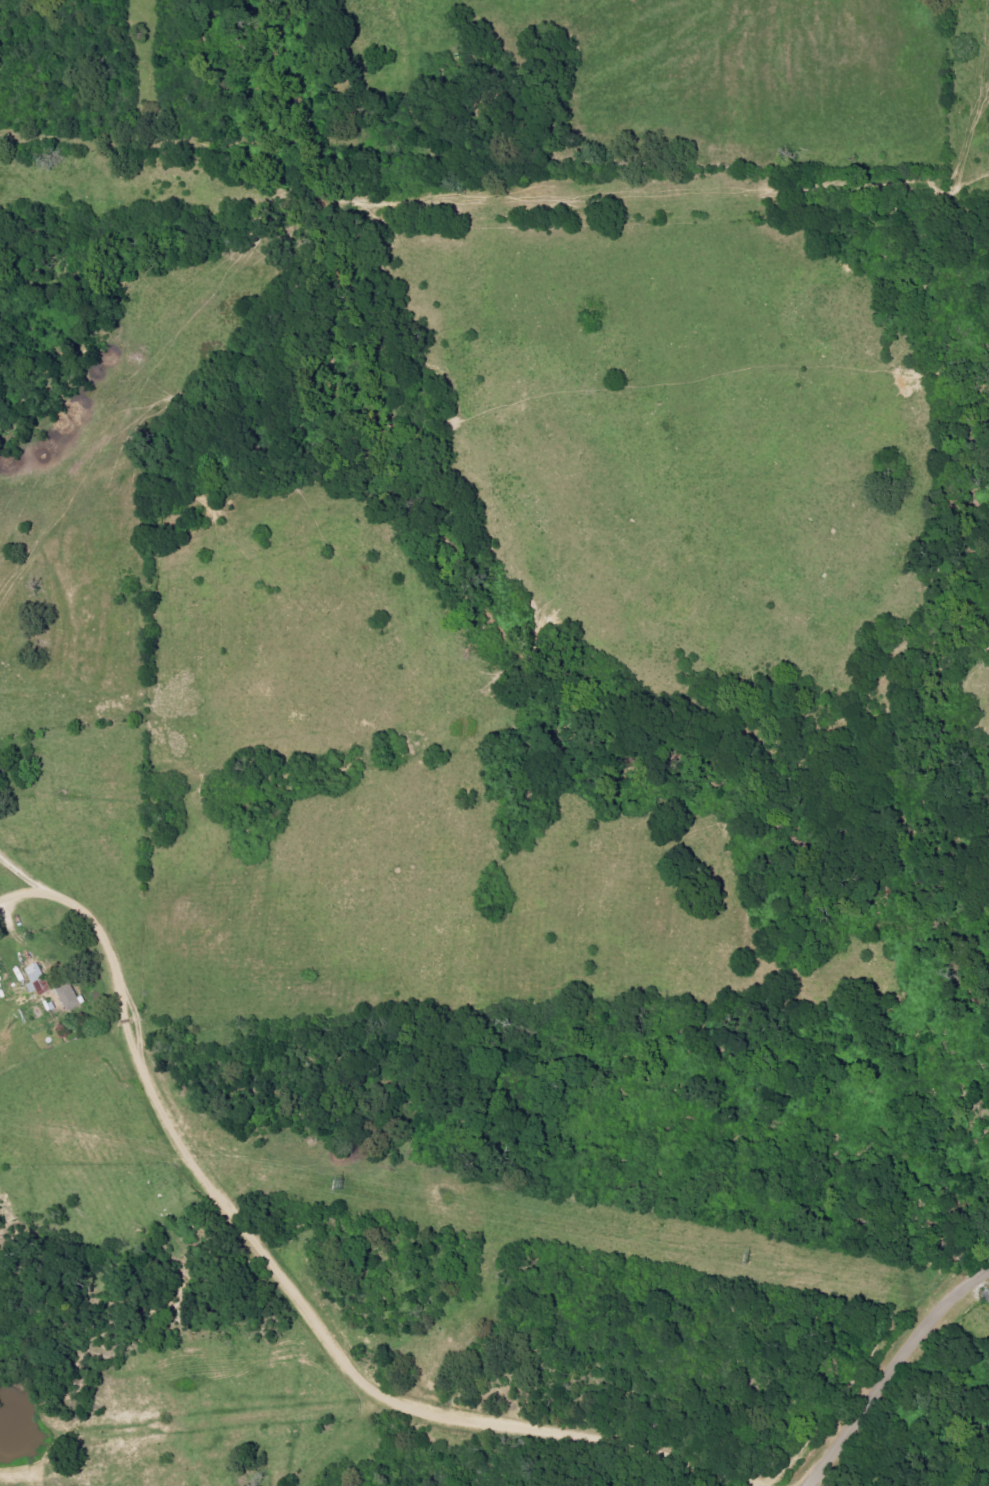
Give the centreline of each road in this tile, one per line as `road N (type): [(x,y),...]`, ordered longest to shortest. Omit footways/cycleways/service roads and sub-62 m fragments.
road 1 (residential): [(808,1485),(988,1296)]

